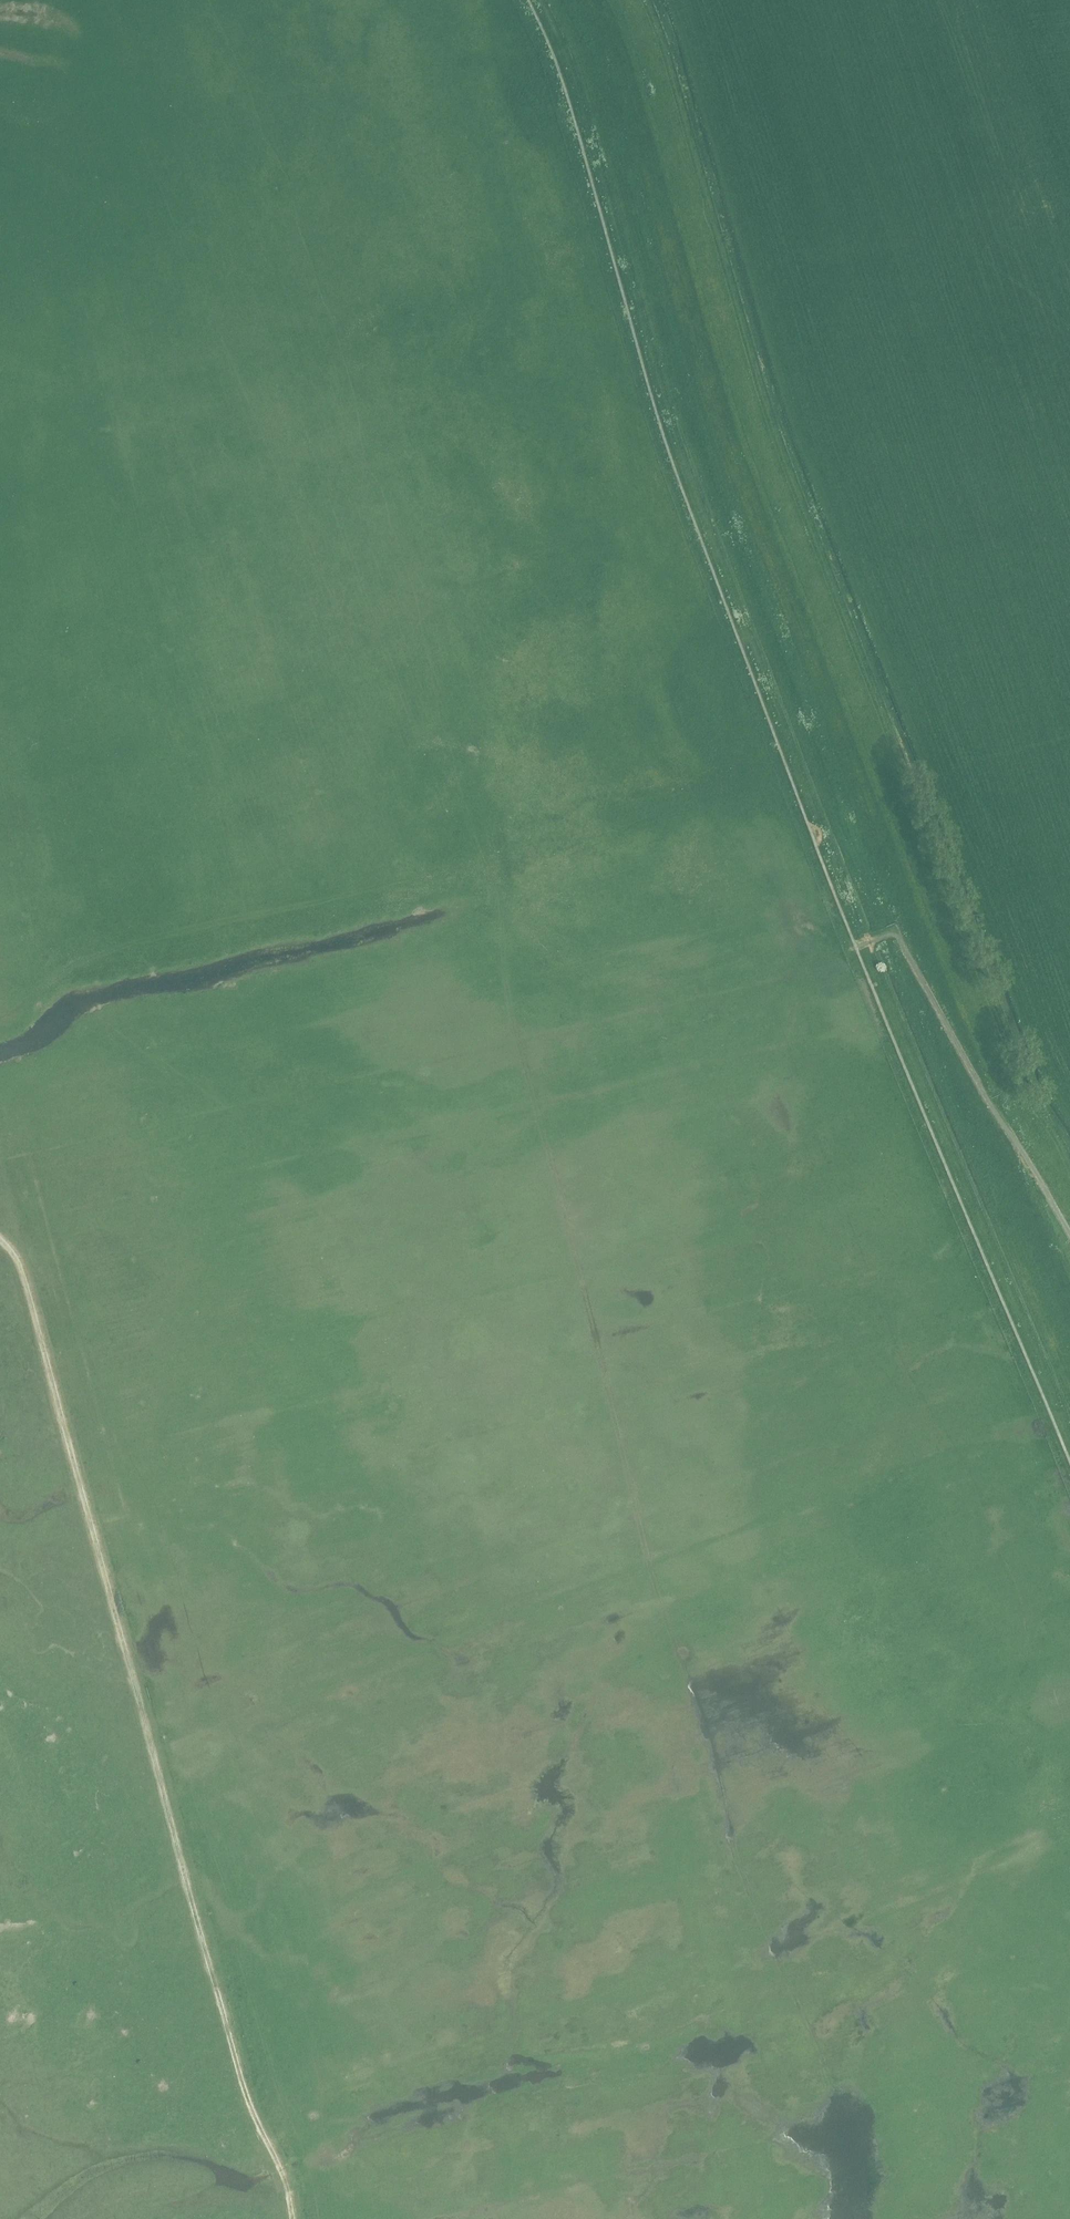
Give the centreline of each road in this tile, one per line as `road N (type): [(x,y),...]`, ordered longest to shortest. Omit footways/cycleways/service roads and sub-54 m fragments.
road 1 (track): [(646,0),(781,446),(1014,1059),(1069,1169)]
road 2 (track): [(0,1238),(22,1268),(243,2090),(285,2177),(290,2218)]
road 3 (track): [(30,2218),(105,2166),(166,2156),(245,2187),(285,2177)]
road 4 (track): [(1012,1136),(899,938),(855,948)]

